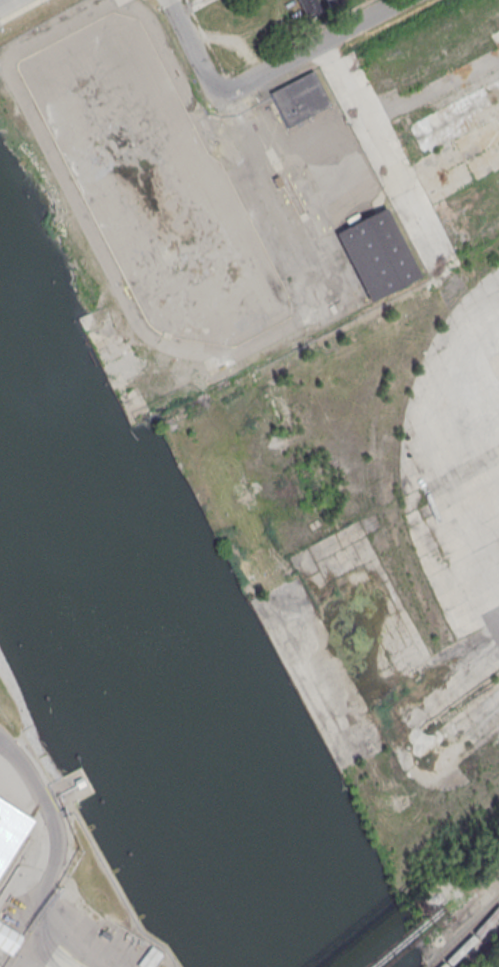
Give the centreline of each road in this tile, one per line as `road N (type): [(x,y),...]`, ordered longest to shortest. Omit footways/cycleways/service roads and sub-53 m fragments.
road 1 (residential): [(408,0),(246,85),(209,84)]

